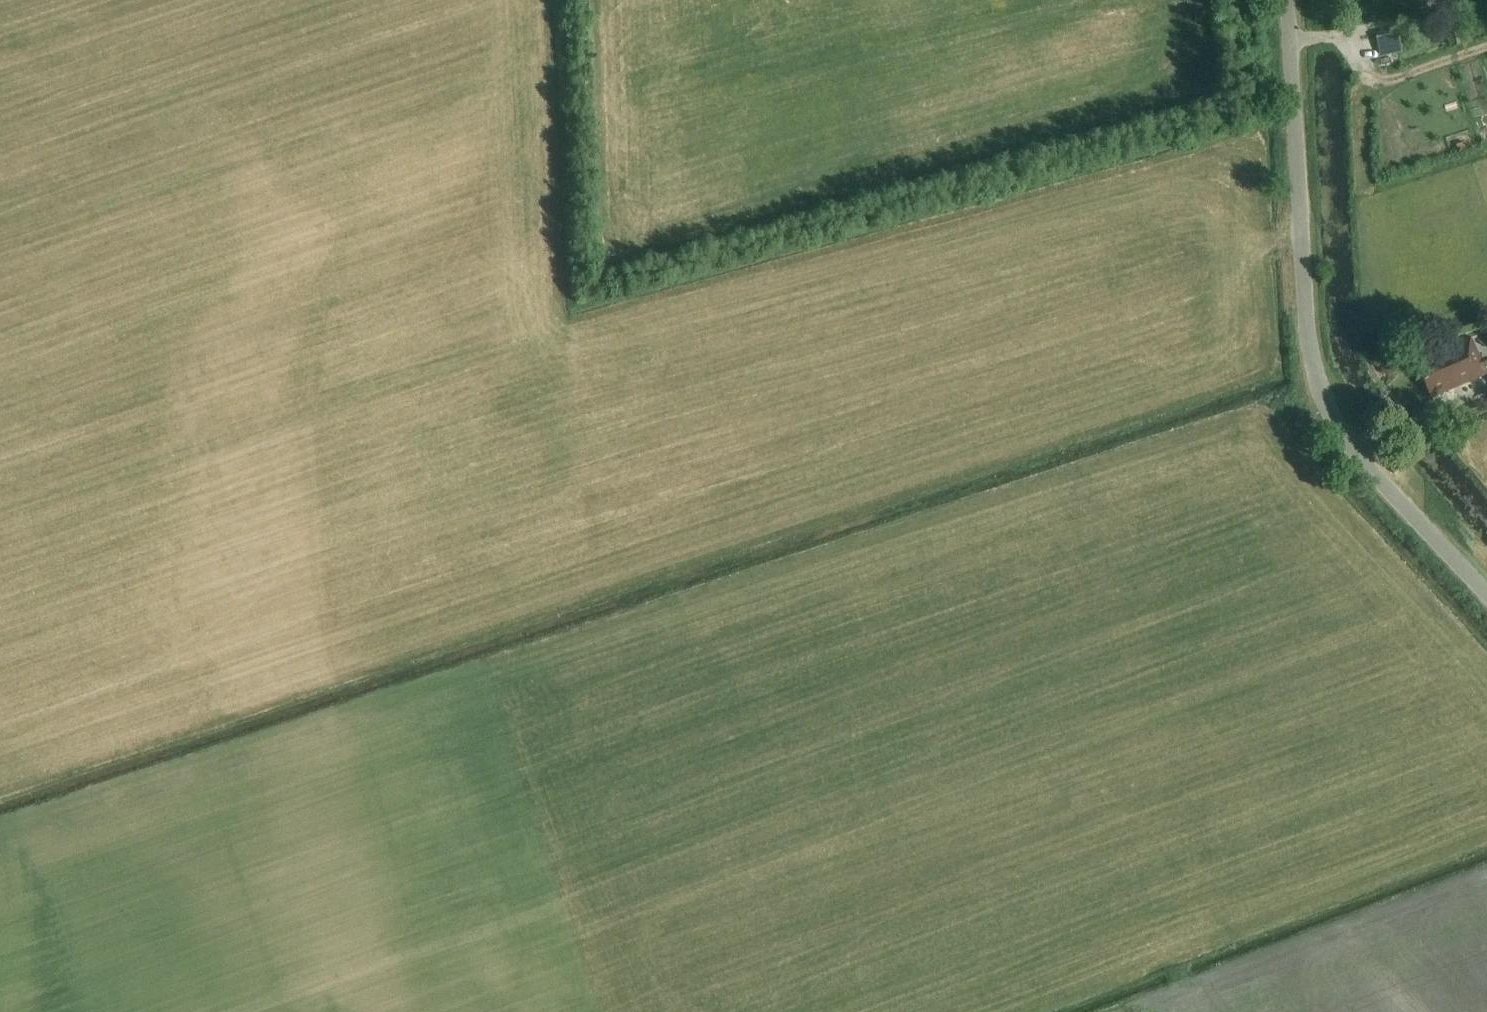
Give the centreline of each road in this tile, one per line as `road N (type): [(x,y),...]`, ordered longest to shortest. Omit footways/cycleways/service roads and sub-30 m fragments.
road 1 (unclassified): [(1486,604),(1311,398),(1287,0)]

